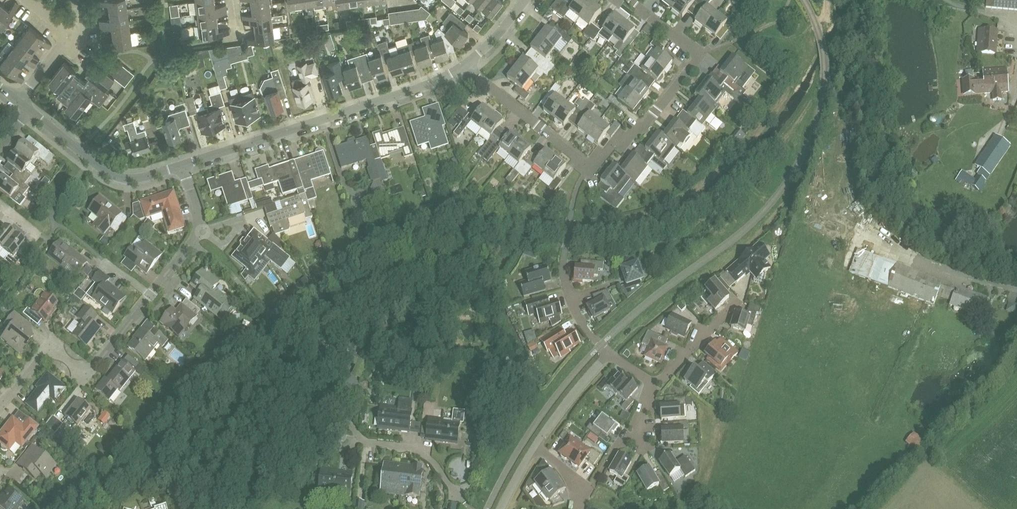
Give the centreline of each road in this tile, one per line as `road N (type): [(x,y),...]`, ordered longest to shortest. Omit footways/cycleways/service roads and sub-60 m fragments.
road 1 (residential): [(468,66),(489,94),(588,173),(698,55),(630,0)]
road 2 (residential): [(470,508),(420,451),(358,437),(281,330),(192,244)]
road 3 (residential): [(181,168),(468,66)]
road 4 (residential): [(0,408),(50,346),(86,375),(148,298)]
road 5 (unclassified): [(1016,290),(973,281),(860,230),(841,212)]
road 6 (residential): [(30,113),(112,178),(134,181),(181,168)]
road 7 (residential): [(657,387),(589,491)]
road 8 (residential): [(534,448),(609,353)]

